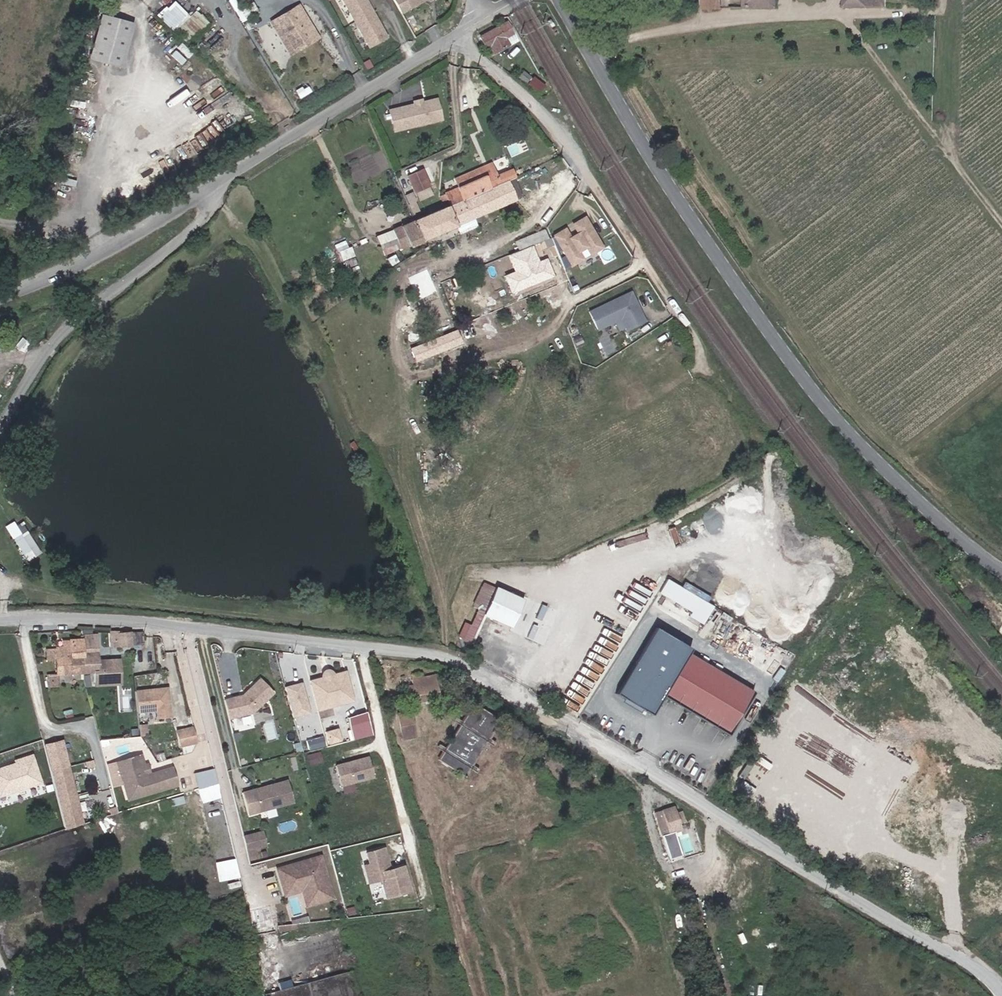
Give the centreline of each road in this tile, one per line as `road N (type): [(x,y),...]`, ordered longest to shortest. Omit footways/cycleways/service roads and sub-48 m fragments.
road 1 (unclassified): [(0,622),(137,619),(466,667),(970,961),(1001,992)]
road 2 (tertiary): [(560,0),(654,162),(805,382),(855,440),(1001,571)]
road 3 (tertiary): [(597,0),(850,380),(1001,561)]
road 4 (unclassified): [(452,38),(535,106),(603,196),(706,362)]
road 5 (unclassified): [(227,186),(196,225),(68,328),(0,435)]
road 6 (unclassified): [(227,186),(452,38)]
road 7 (track): [(1001,220),(842,16)]
road 8 (unclassified): [(0,299),(72,271),(227,186)]

